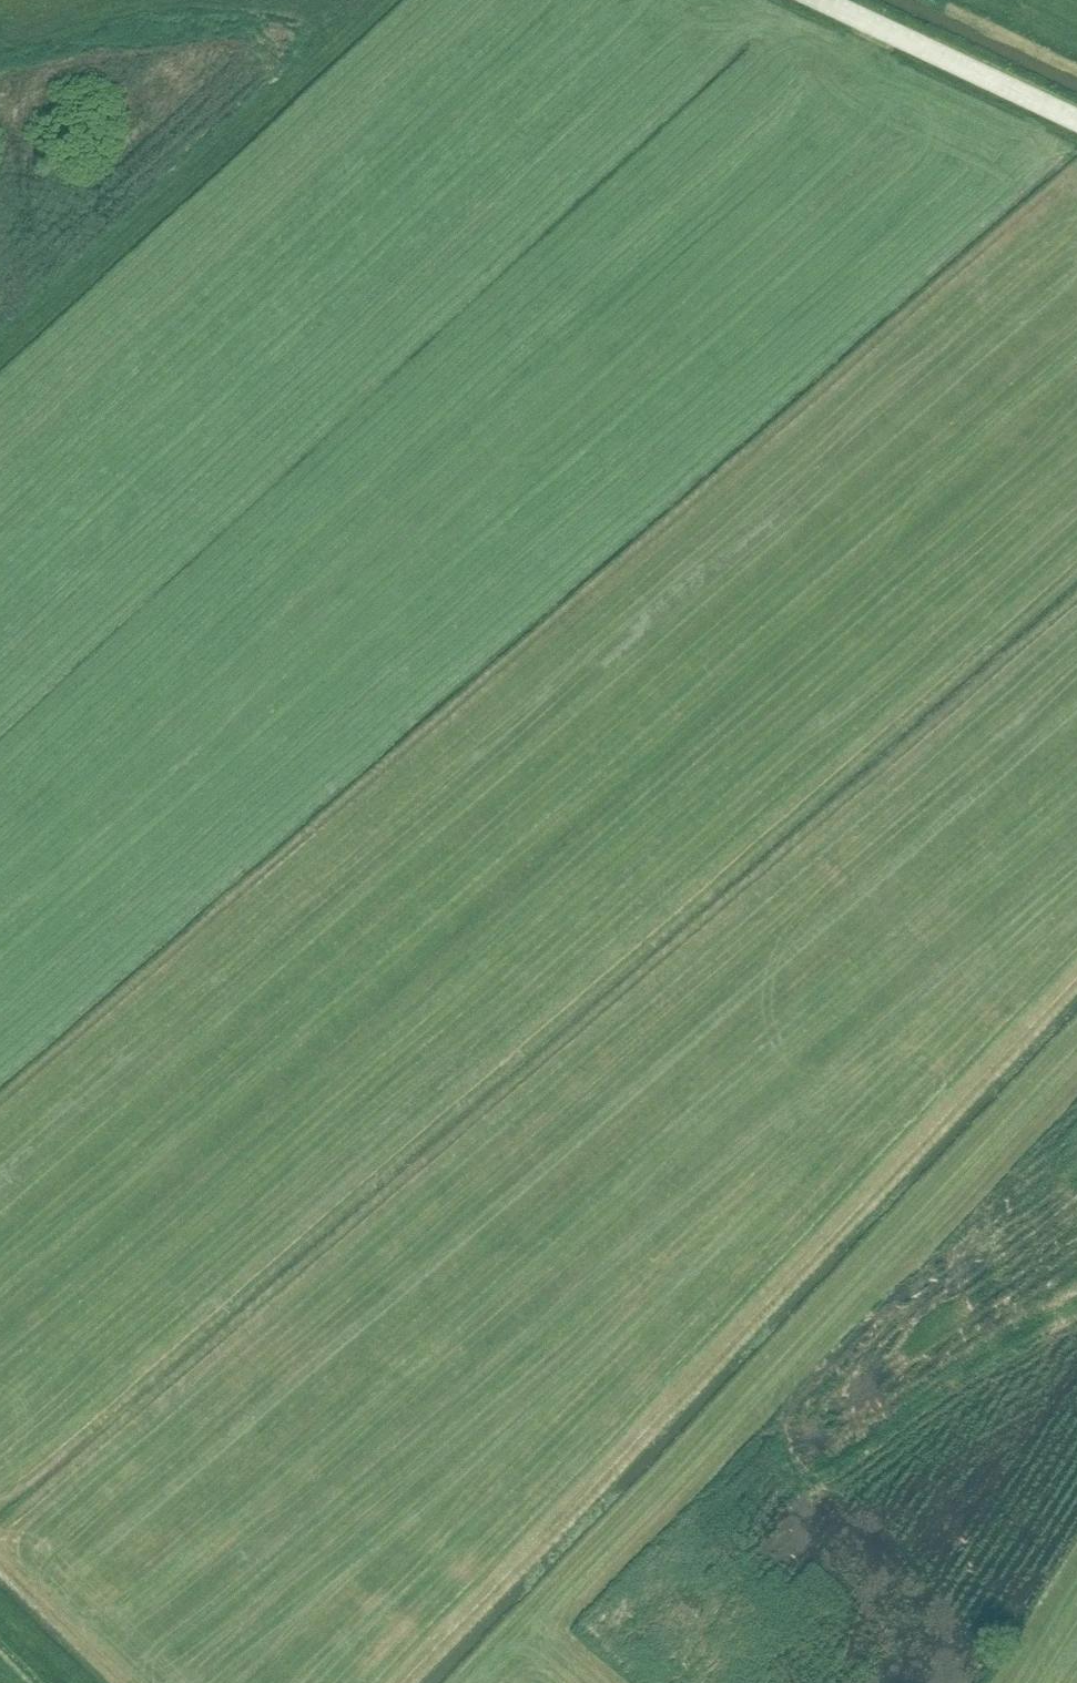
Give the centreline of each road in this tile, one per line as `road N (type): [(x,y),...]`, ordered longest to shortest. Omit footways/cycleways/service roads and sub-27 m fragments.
road 1 (unclassified): [(1076,122),(818,0)]

